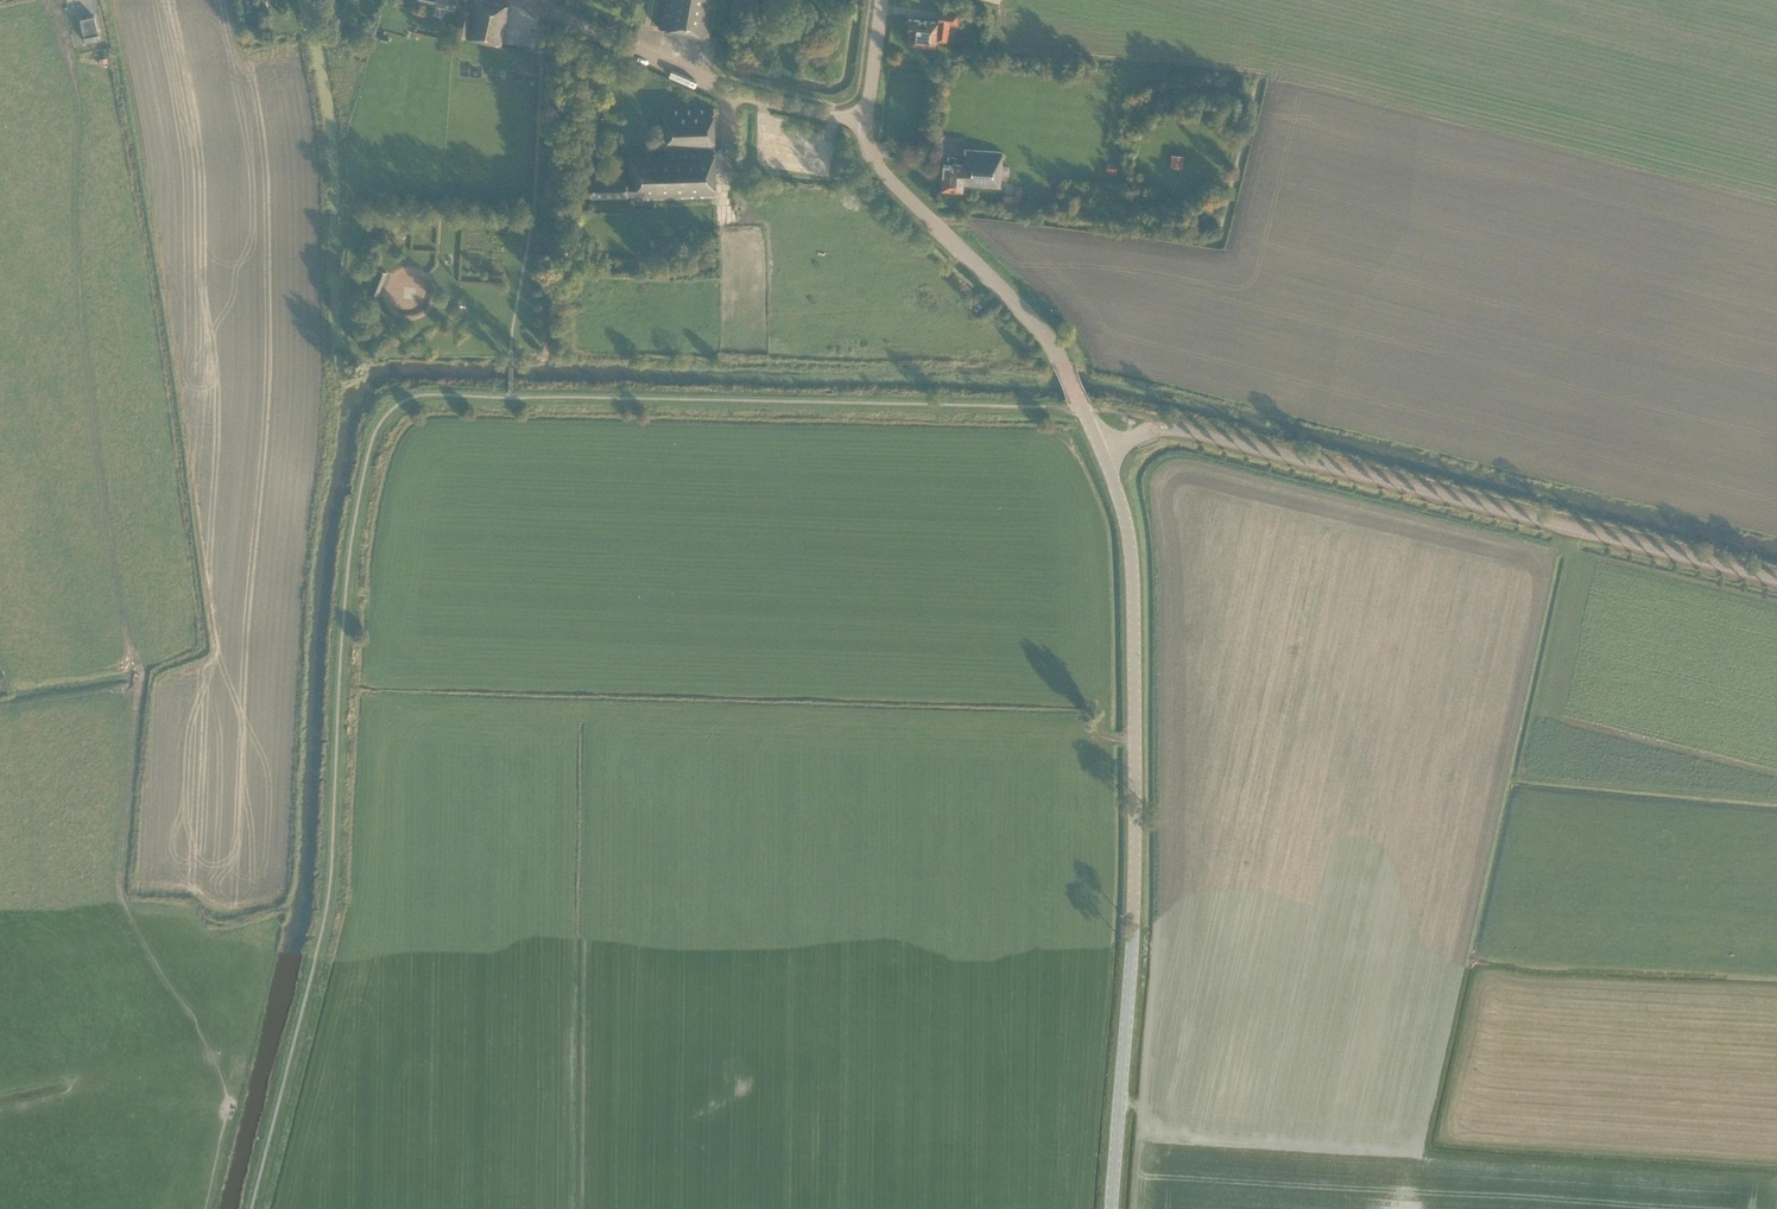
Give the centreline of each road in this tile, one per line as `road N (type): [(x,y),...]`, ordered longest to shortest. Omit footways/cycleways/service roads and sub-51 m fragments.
road 1 (track): [(1083,410),(434,395),(394,410),(377,435),(353,567),(340,877),(258,1208)]
road 2 (secondary): [(1113,1208),(1135,928),(1132,550),(1104,455)]
road 3 (tertiary): [(1776,579),(1198,432),(1155,429)]
road 4 (secondary): [(1104,455),(1056,347),(889,177),(873,157),(865,123)]
road 5 (unclassified): [(865,123),(705,81),(543,4)]
road 6 (secondary): [(865,123),(881,0)]

